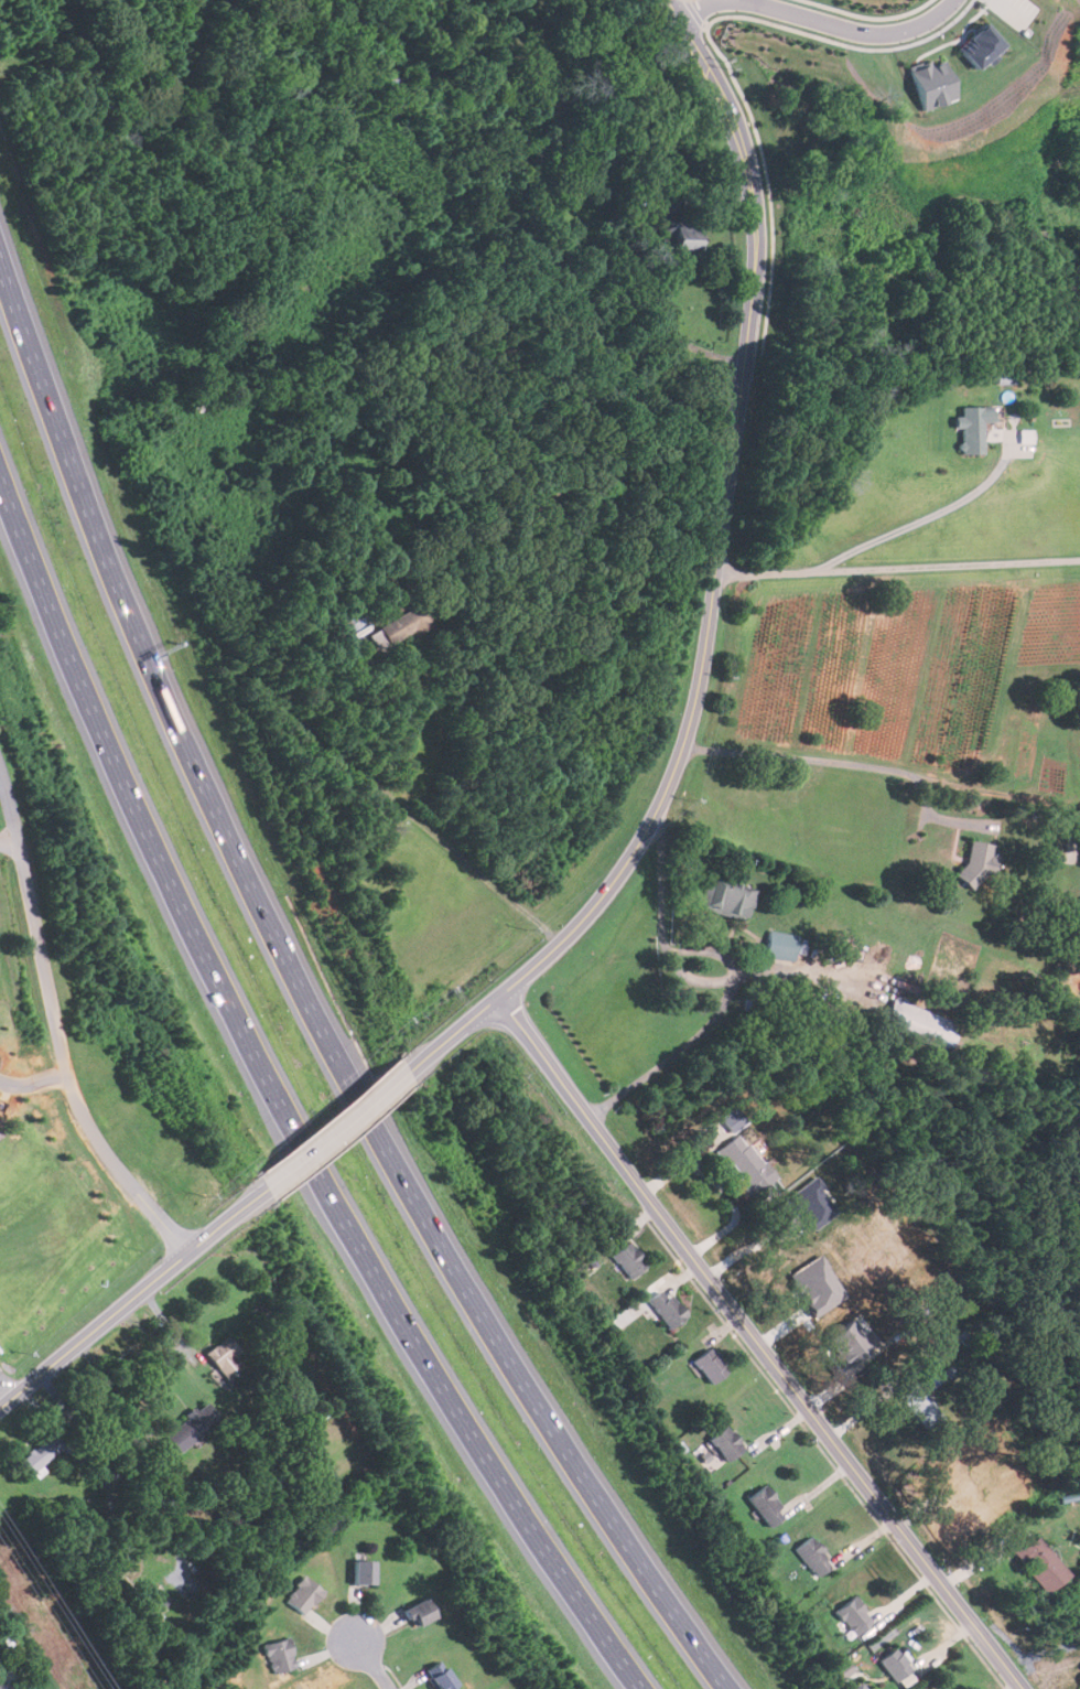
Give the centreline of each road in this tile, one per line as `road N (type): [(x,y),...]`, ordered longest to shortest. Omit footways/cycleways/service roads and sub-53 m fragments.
road 1 (motorway): [(727,1688),(490,1330),(289,961),(138,634),(0,259)]
road 2 (motorway): [(0,474),(138,810),(273,1086),(472,1430),(641,1688)]
road 3 (tertiary): [(661,0),(734,125),(756,217),(721,571),(698,699),(654,818),(603,895),(568,936),(415,1068)]
road 4 (tertiary): [(500,994),(1028,1688)]
road 5 (tertiary): [(272,1188),(0,1408)]
road 6 (residential): [(68,1074),(21,850)]
road 7 (residential): [(188,1252),(80,1116),(68,1074)]
road 8 (residential): [(750,0),(857,28),(901,26),(947,0)]
road 9 (tertiary): [(415,1068),(272,1188)]

